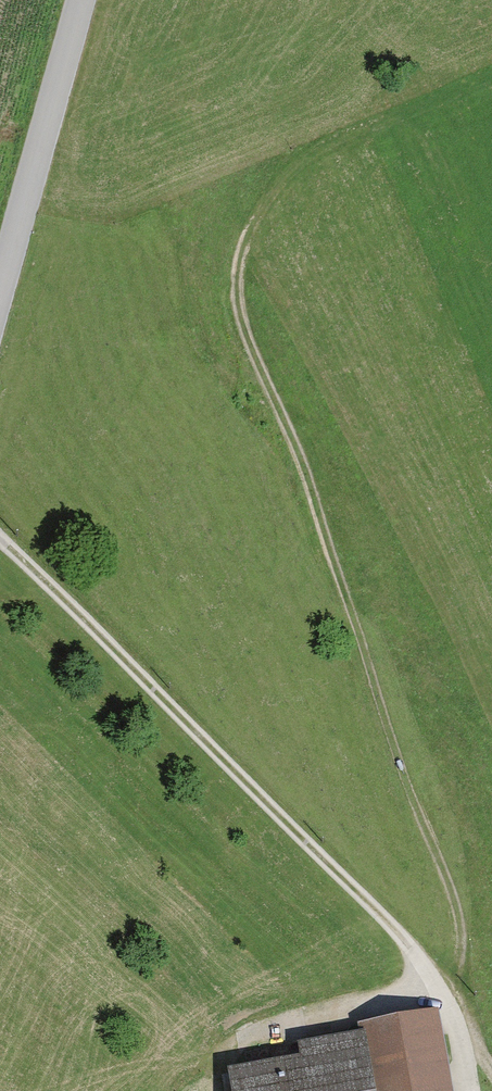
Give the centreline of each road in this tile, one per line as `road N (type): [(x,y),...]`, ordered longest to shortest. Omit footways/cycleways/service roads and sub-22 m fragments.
road 1 (track): [(435,976),(460,951),(286,425),(236,307),(240,252),(265,200),(332,143)]
road 2 (residential): [(0,534),(387,916),(435,976),(474,1090)]
road 3 (tertiary): [(0,295),(82,0)]
road 4 (track): [(435,976),(252,1034),(191,1068),(195,1090)]

